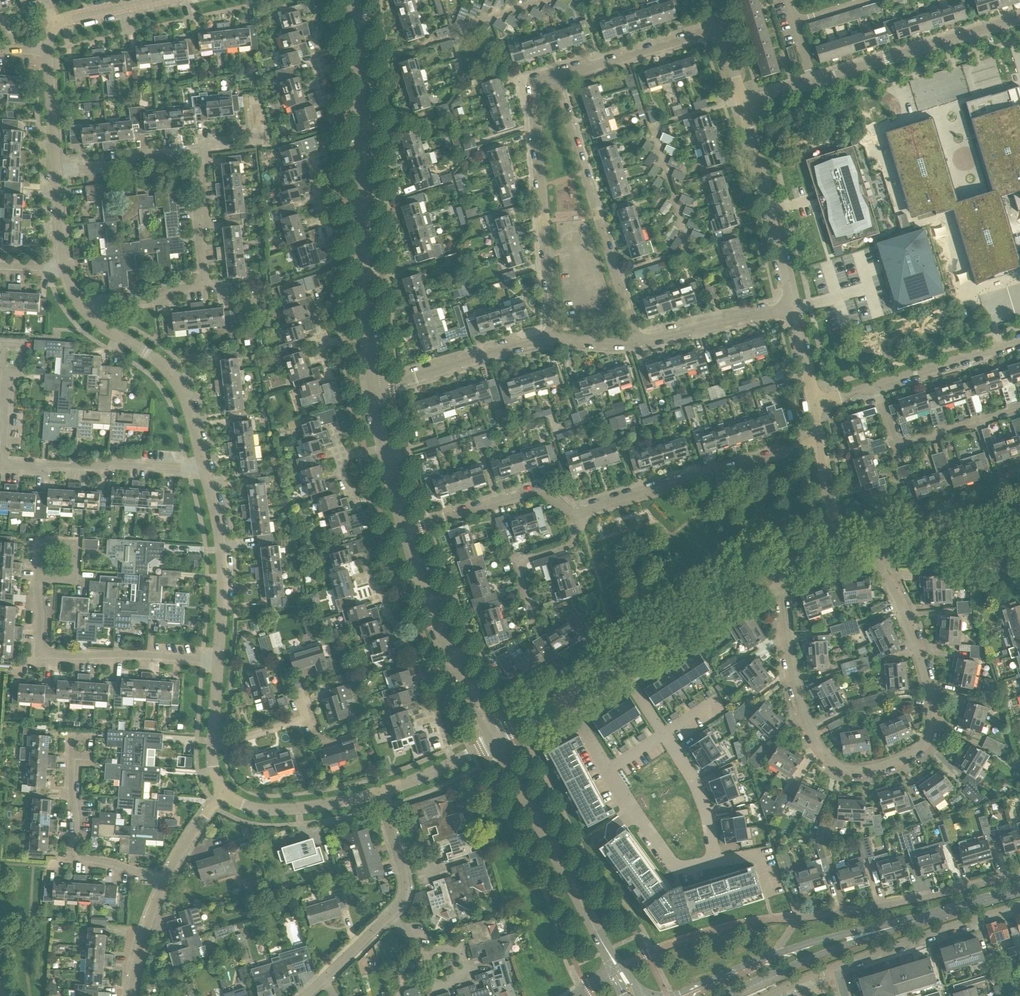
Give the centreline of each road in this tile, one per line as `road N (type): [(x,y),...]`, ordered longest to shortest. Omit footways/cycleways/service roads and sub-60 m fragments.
road 1 (residential): [(779,562),(793,670),(810,727),(834,763),(876,768),(917,752),(932,719),(923,666),(876,540)]
road 2 (residential): [(403,526),(539,490),(583,515),(820,443)]
road 3 (residential): [(87,313),(206,286),(196,153),(55,173)]
road 4 (residential): [(374,390),(354,0)]
road 5 (residential): [(205,470),(4,464),(4,371)]
road 6 (residential): [(742,103),(1019,18)]
road 7 (residential): [(637,343),(556,77)]
road 8 (residential): [(553,340),(534,94),(556,77)]
road 9 (residential): [(618,968),(494,739)]
road 10 (residential): [(218,660),(44,657),(38,576)]
road 11 (residential): [(309,995),(405,898),(408,882),(379,791)]
road 12 (residential): [(494,739),(458,670),(403,526)]
road 13 (residential): [(1019,872),(799,918)]
road 14 (residential): [(814,403),(1019,342)]
road 15 (residential): [(795,307),(742,103)]
road 16 (residential): [(87,313),(170,372),(205,470)]
road 17 (residential): [(167,880),(74,858),(71,756)]
road 18 (residential): [(836,967),(1019,904)]
road 19 (residential): [(205,470),(221,548),(218,660)]
road 20 (residential): [(616,661),(779,562)]
road 21 (residential): [(374,390),(553,340)]
road 22 (tertiary): [(720,995),(889,928)]
road 23 (residential): [(556,77),(720,28)]
road 24 (residential): [(637,343),(795,307)]
road 25 (residential): [(224,792),(242,806),(290,810),(379,791)]
road 26 (residential): [(716,862),(674,864),(608,771)]
road 27 (residential): [(876,540),(947,540),(1019,557)]
road 28 (residential): [(403,526),(374,390)]
road 29 (residential): [(665,735),(692,776),(716,862)]
road 30 (tertiary): [(889,928),(1019,890)]
road 31 (residential): [(218,660),(212,742),(224,792)]
road 32 (residential): [(379,791),(494,739)]
road 33 (residential): [(47,50),(55,173)]
road 34 (residential): [(167,880),(130,995)]

